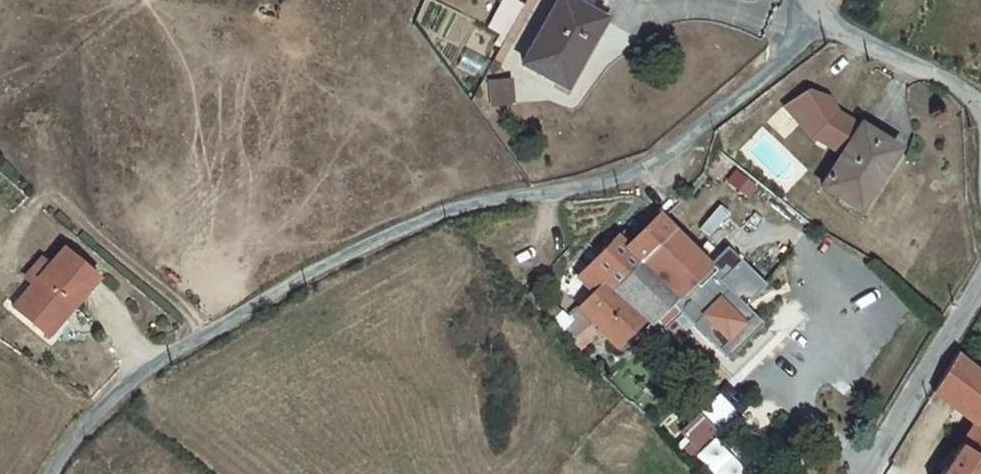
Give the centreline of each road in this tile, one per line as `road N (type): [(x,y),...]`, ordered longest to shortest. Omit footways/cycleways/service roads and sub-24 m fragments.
road 1 (residential): [(50,473),(143,372),(312,276),(440,216),(639,172),(707,123),(818,18)]
road 2 (track): [(0,155),(205,336)]
road 3 (unclassified): [(861,473),(980,280)]
road 4 (unclassified): [(818,18),(948,81),(980,110)]

